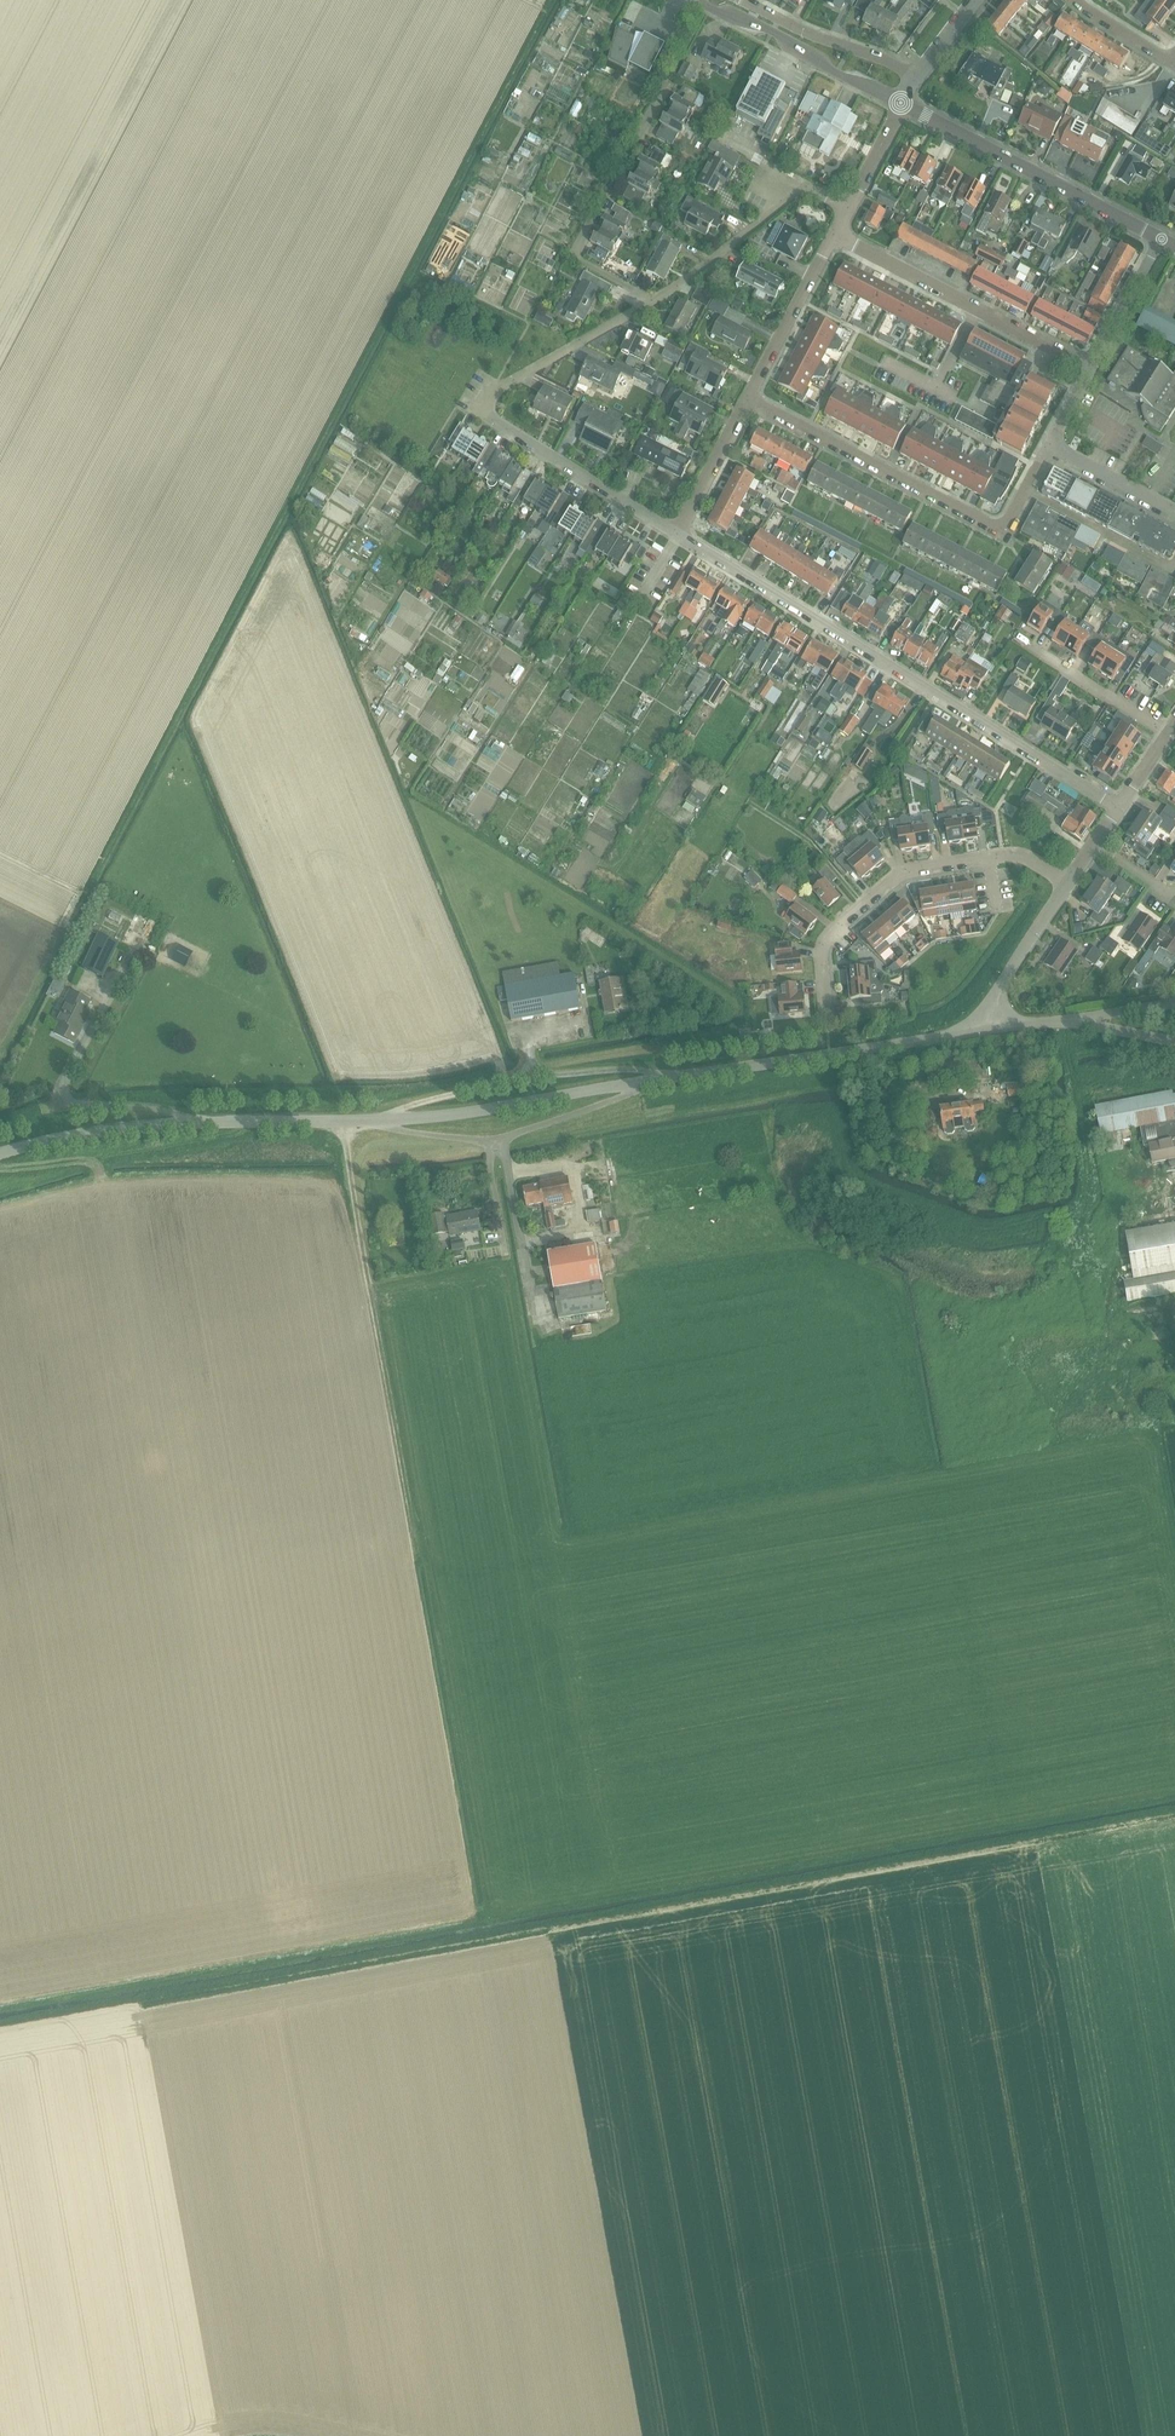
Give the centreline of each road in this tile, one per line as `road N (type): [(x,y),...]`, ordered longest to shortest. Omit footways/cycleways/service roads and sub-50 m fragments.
road 1 (tertiary): [(0,1154),(140,1126),(466,1112),(993,1026)]
road 2 (residential): [(1119,806),(679,534)]
road 3 (residential): [(679,534),(492,419),(486,407),(493,392),(650,299)]
road 4 (track): [(409,1515),(343,1121)]
road 5 (residential): [(1068,881),(1014,854),(904,872),(824,942),(826,1011)]
road 6 (tertiary): [(1161,239),(903,104)]
road 7 (residential): [(1003,531),(749,399)]
road 8 (residential): [(650,299),(574,257),(668,83)]
road 9 (residential): [(650,299),(804,189),(847,210)]
road 10 (tertiary): [(903,104),(698,0)]
road 11 (residential): [(917,76),(742,0)]
road 12 (residential): [(749,399),(834,235)]
road 13 (residential): [(1020,640),(1169,733)]
road 14 (track): [(94,1164),(194,1144),(255,1122)]
road 15 (tertiary): [(993,1026),(1003,985),(1068,881)]
road 16 (residential): [(977,309),(834,235)]
road 17 (track): [(751,803),(806,838),(863,905)]
road 18 (residential): [(679,534),(749,399)]
road 19 (residential): [(1091,369),(1161,239)]
road 20 (residential): [(1174,510),(1049,446)]
road 21 (residential): [(1091,369),(977,309)]
road 22 (residential): [(847,210),(903,104)]

